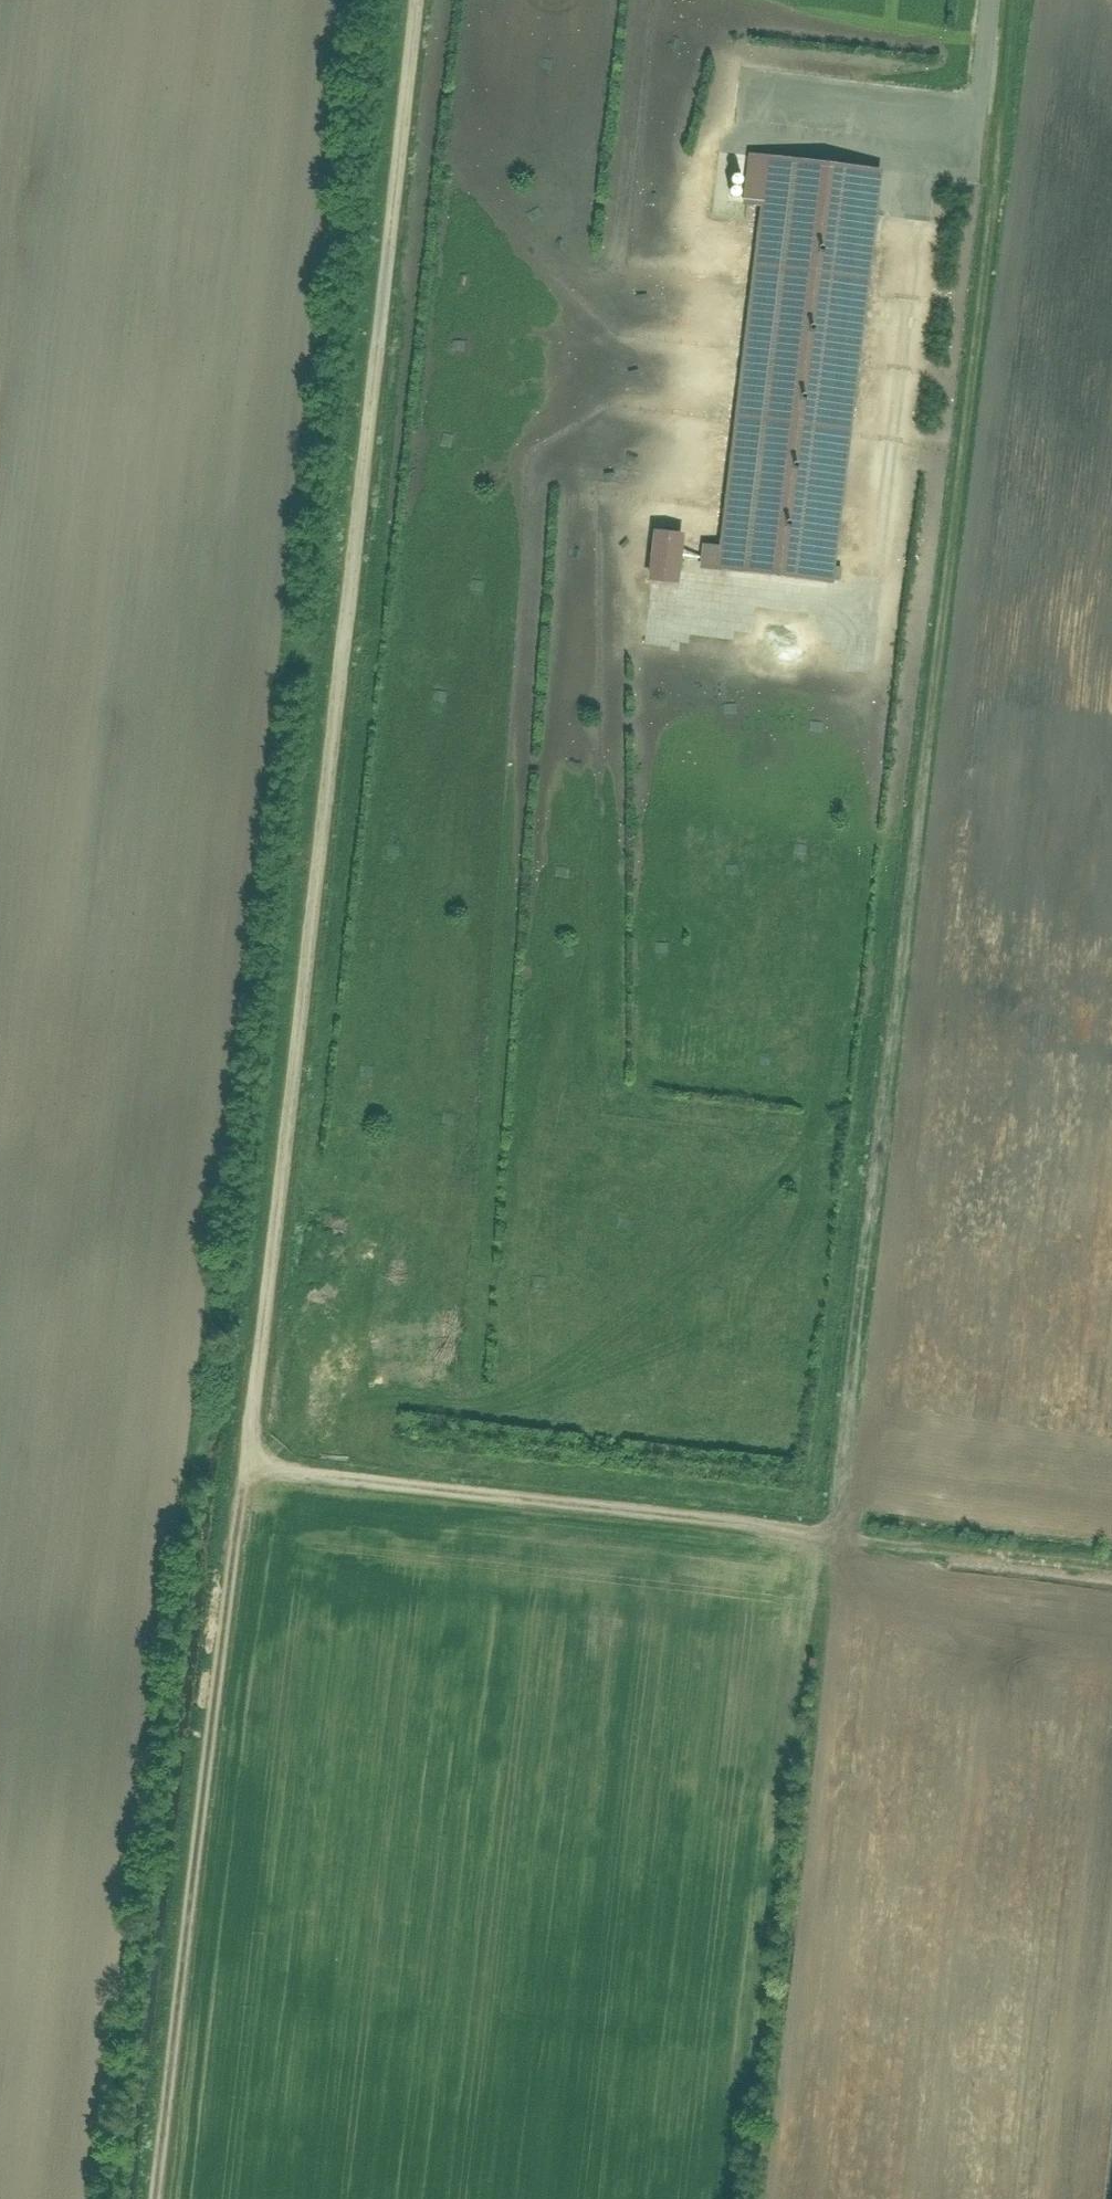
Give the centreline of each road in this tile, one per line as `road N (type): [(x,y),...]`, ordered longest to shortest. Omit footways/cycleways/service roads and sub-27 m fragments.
road 1 (track): [(416,0),(160,2198)]

